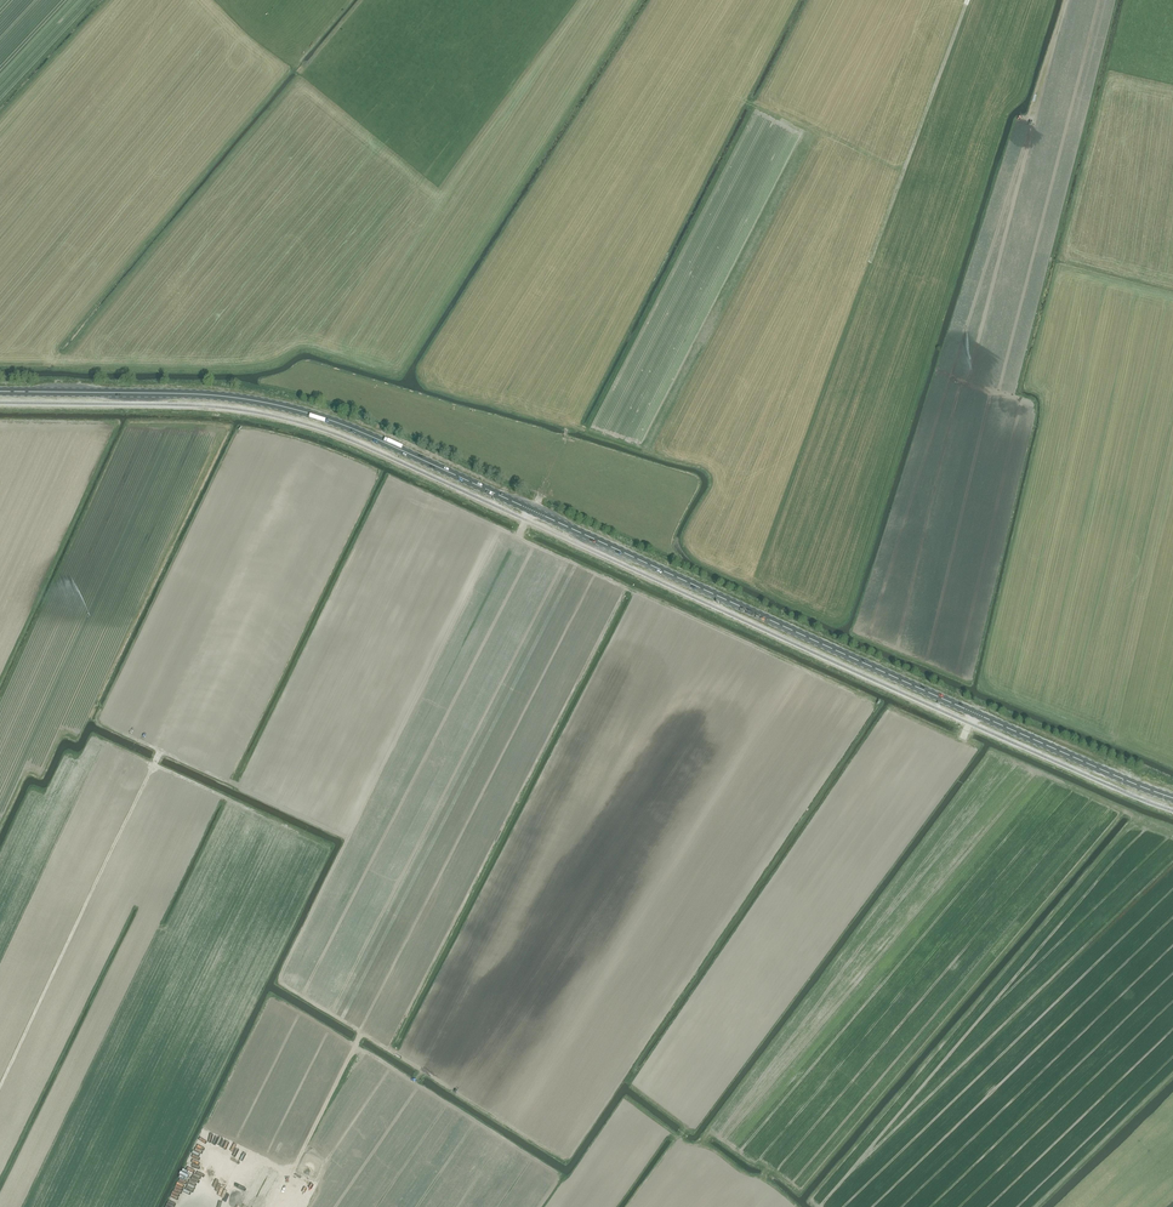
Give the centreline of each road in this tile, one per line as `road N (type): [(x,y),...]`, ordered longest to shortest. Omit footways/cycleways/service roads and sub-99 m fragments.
road 1 (primary): [(1172,798),(331,421),(224,397),(0,391)]
road 2 (track): [(360,1036),(275,1206)]

